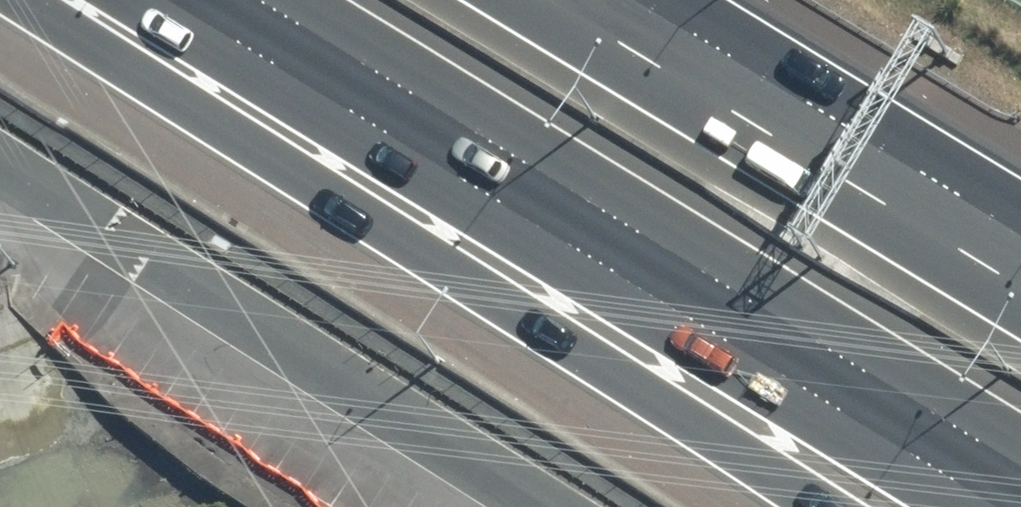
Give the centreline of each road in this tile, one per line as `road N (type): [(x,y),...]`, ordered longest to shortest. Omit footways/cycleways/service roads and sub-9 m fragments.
road 1 (motorway): [(811,506),(16,0)]
road 2 (motorway): [(1020,473),(255,0)]
road 3 (unclassified): [(552,506),(0,157)]
road 4 (motorway): [(554,0),(1020,287)]

